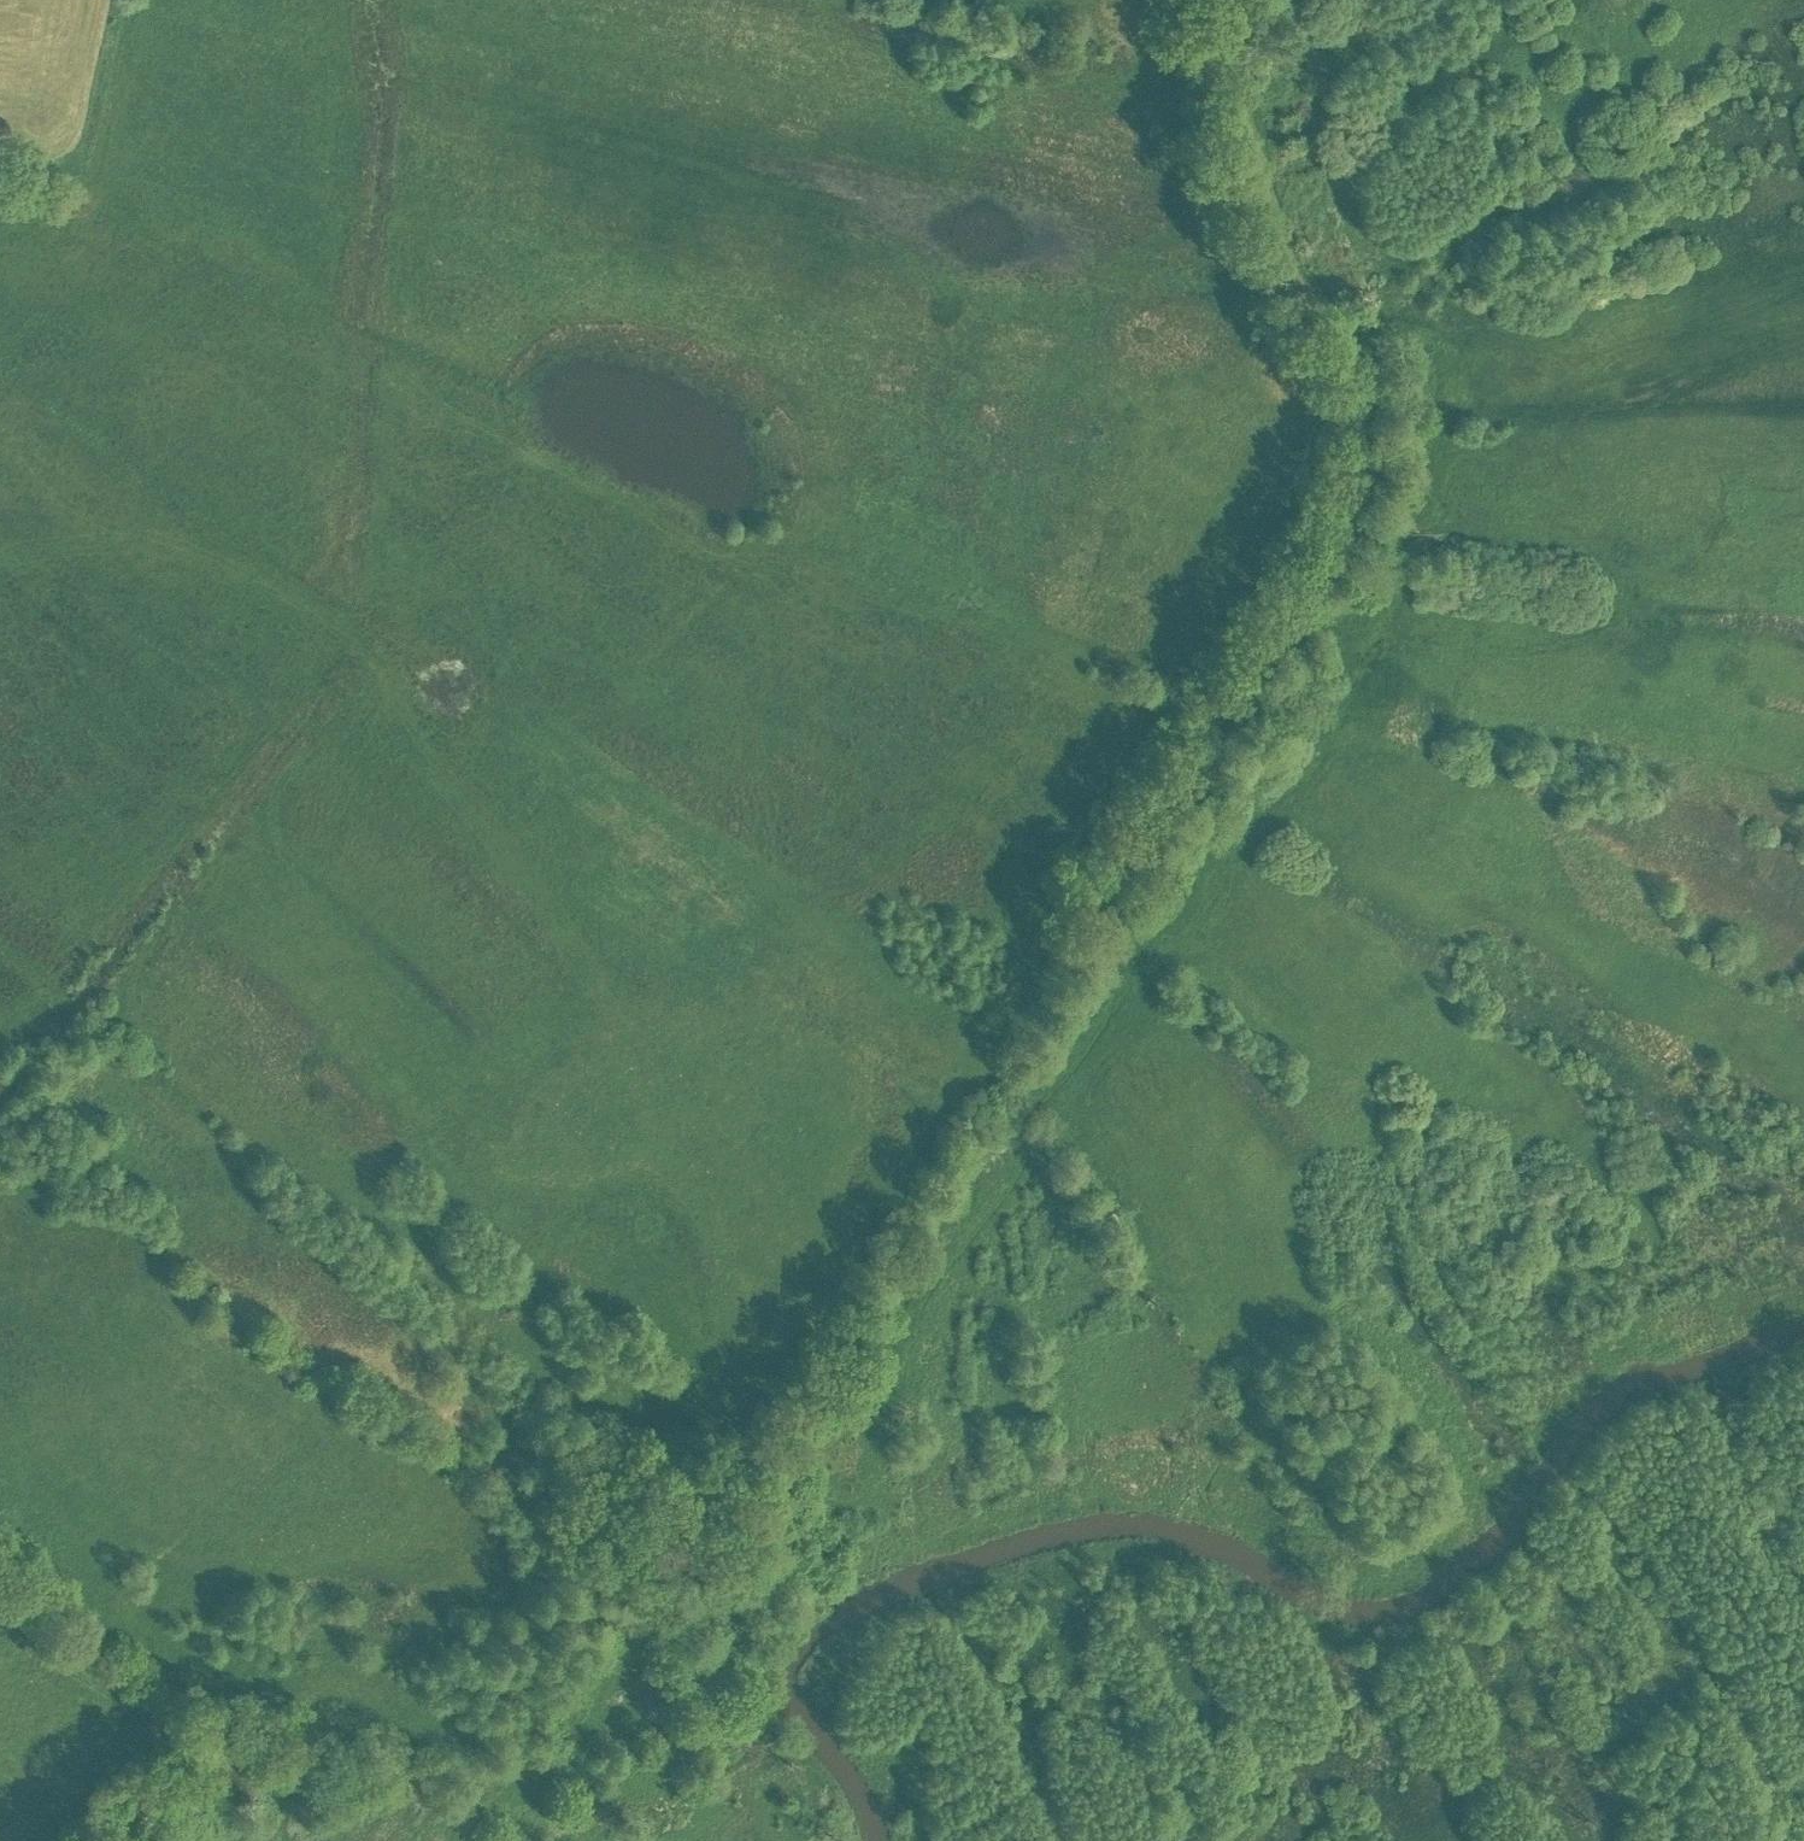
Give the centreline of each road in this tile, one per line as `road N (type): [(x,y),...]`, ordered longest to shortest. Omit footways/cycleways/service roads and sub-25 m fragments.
road 1 (track): [(1216,0),(1284,243),(1357,350),(1362,428),(1352,481),(1291,620),(1115,876)]

